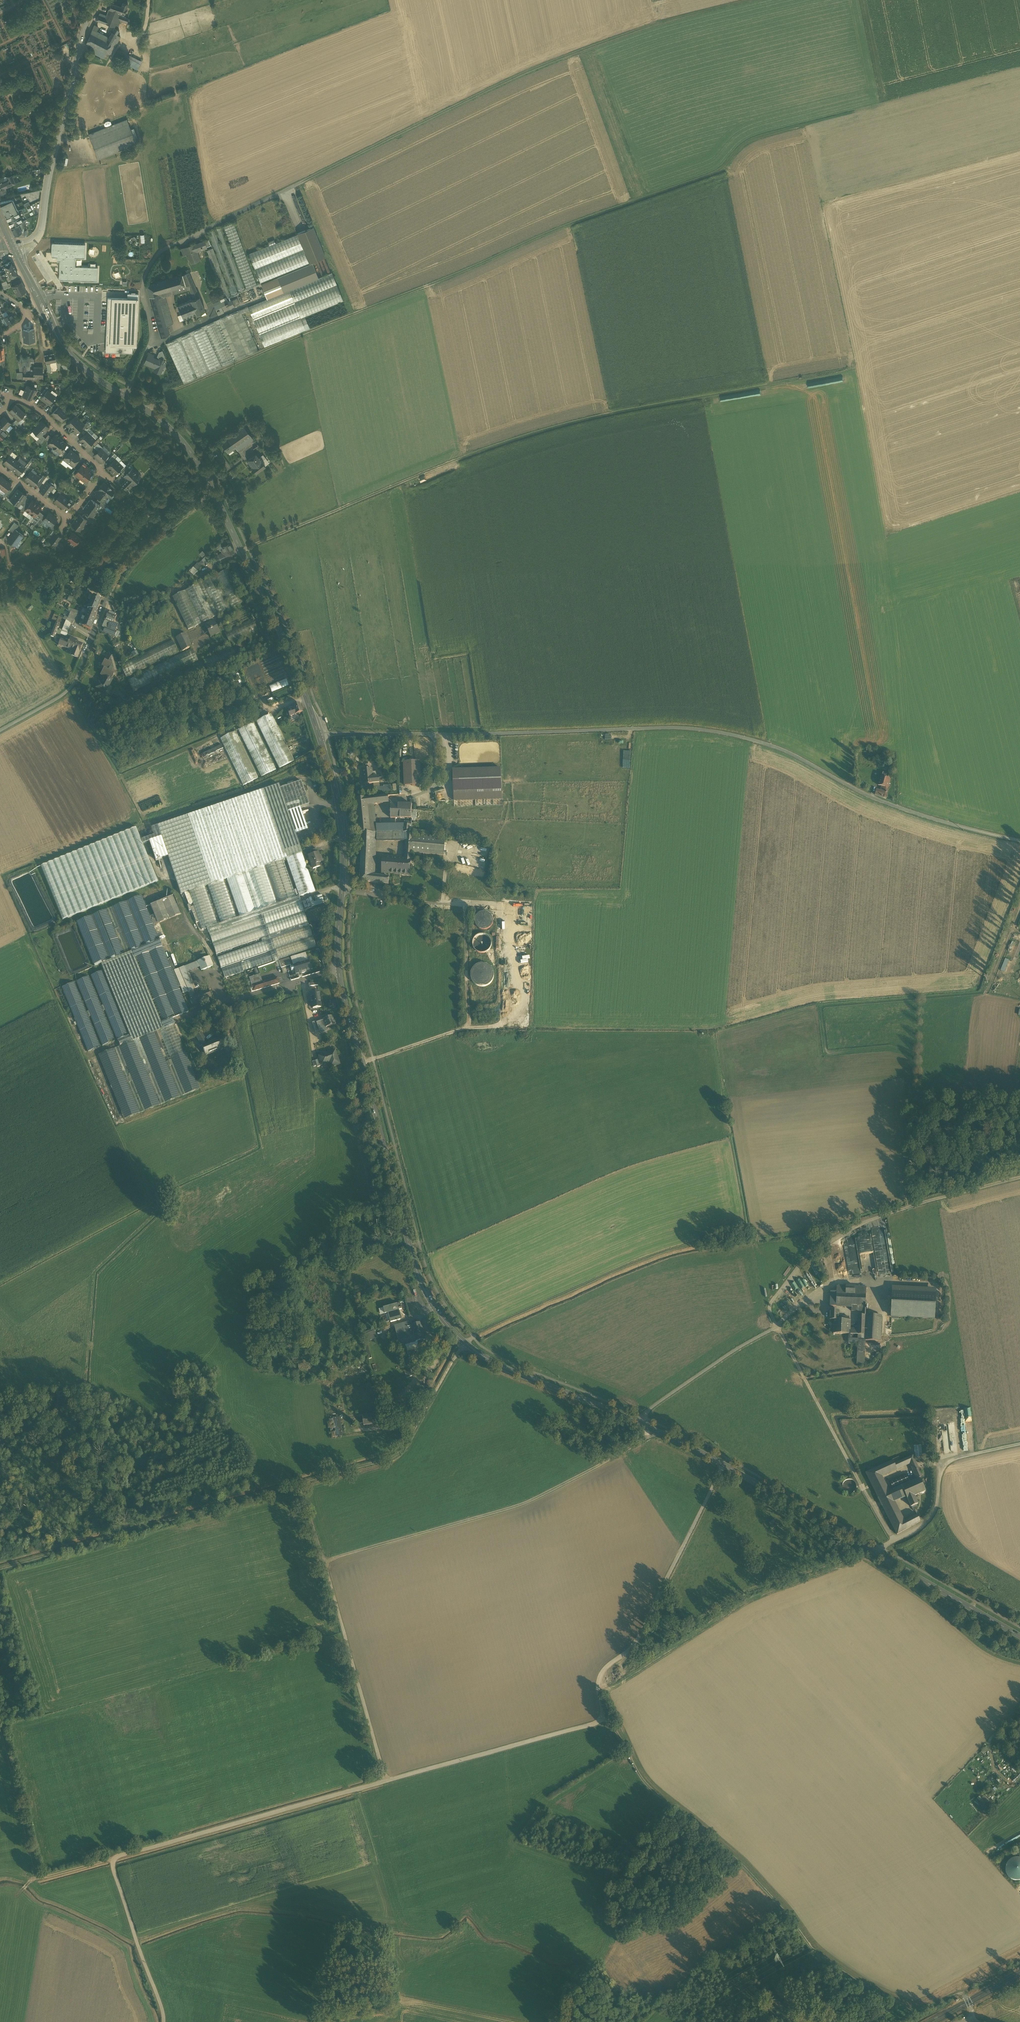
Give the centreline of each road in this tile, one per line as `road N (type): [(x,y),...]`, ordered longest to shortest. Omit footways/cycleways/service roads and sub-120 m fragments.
road 1 (track): [(145,408),(544,234),(731,166),(737,142),(852,111)]
road 2 (residential): [(319,736),(704,730),(777,748),(931,819),(1019,839)]
road 3 (secondary): [(465,1343),(418,1272),(342,987),(341,816),(319,736)]
road 4 (track): [(241,550),(527,434),(753,390)]
road 5 (track): [(386,1780),(110,1857),(162,2021)]
road 6 (secondary): [(1019,1636),(724,1464),(638,1423)]
road 7 (track): [(672,1807),(642,1780),(610,1719),(599,1676),(640,1637),(724,1464)]
road 8 (track): [(658,1432),(522,1504),(324,1560)]
road 9 (residential): [(0,730),(74,685),(109,594),(137,555),(213,489)]
road 10 (track): [(918,2014),(820,1956),(741,1864),(672,1807)]
road 11 (secondary): [(213,489),(168,426),(72,355),(14,248)]
road 12 (track): [(1019,1176),(857,1223),(806,1260),(768,1306),(778,1327)]
road 13 (track): [(297,1484),(0,1568)]
road 14 (track): [(475,1339),(647,1259),(758,1230)]
road 15 (residential): [(14,248),(40,233),(83,31),(99,0)]
road 16 (secondary): [(319,736),(213,489)]
road 17 (track): [(865,1546),(742,1594),(657,1647),(630,1650)]
road 18 (track): [(893,1541),(778,1327)]
road 19 (track): [(0,1726),(38,1879),(110,1857)]
road 20 (track): [(610,1719),(386,1780)]
road 21 (track): [(324,1560),(386,1780)]
road 22 (track): [(881,1548),(934,1513),(945,1463),(1019,1444)]
road 23 (secondary): [(638,1423),(465,1343)]
road 24 (unclassified): [(778,1327),(730,1353),(638,1423)]
road 25 (track): [(417,1426),(394,1456),(297,1484)]
road 26 (residential): [(0,409),(9,399),(32,406),(103,472)]

